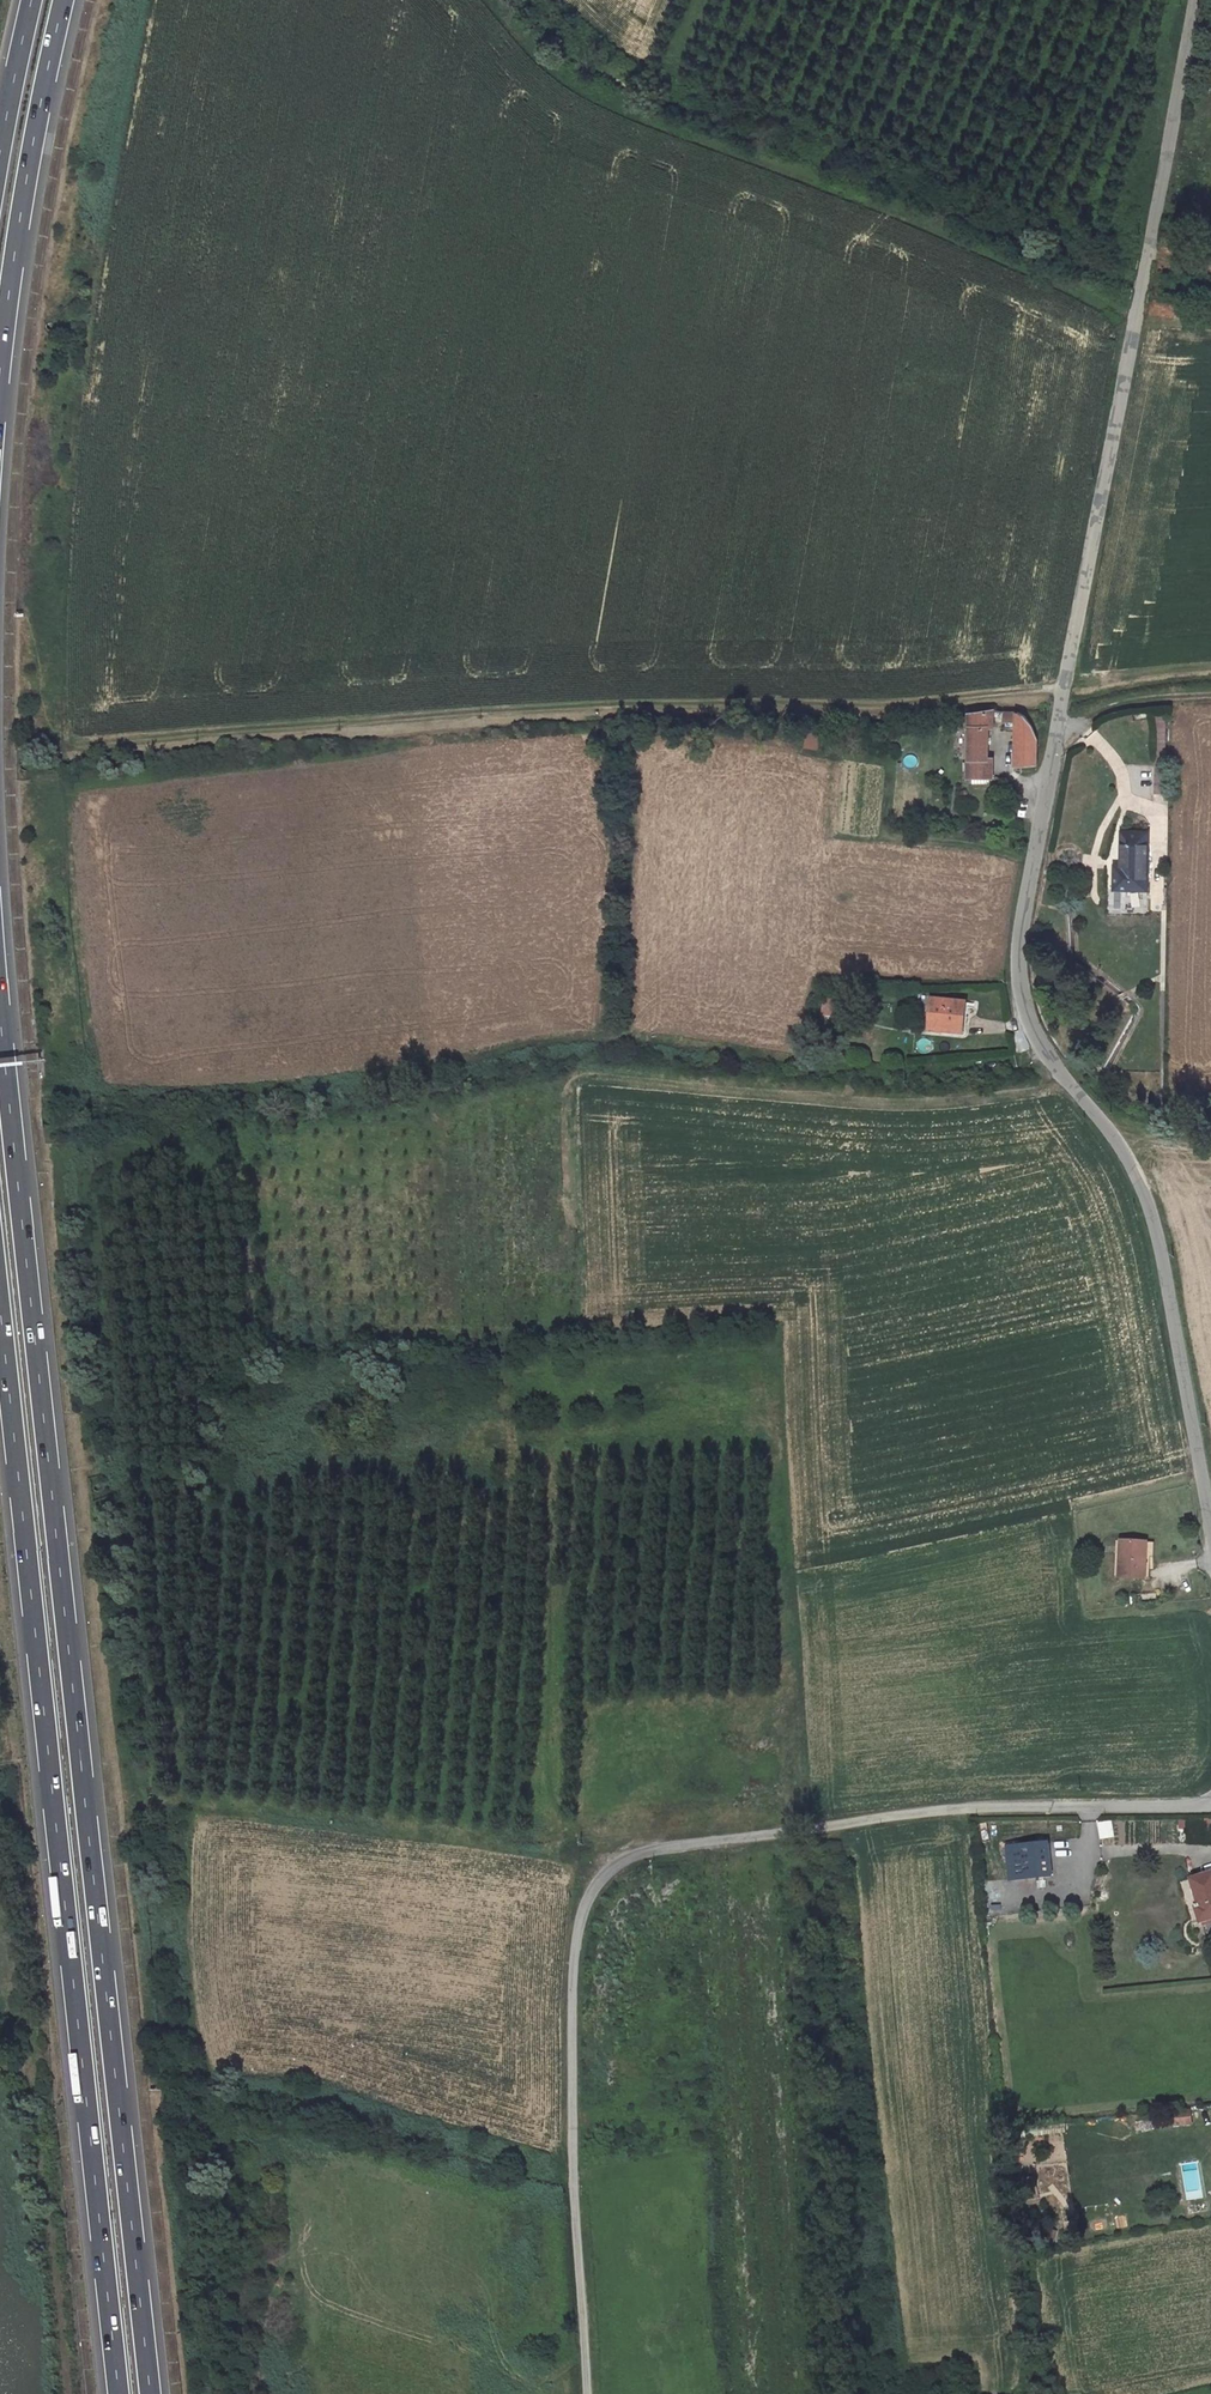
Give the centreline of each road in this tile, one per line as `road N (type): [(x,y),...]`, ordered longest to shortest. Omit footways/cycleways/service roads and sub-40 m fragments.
road 1 (unclassified): [(1194,0),(1107,507),(1065,686),(1019,949),(1031,1024),(1143,1187),(1164,1257),(1210,1531)]
road 2 (motorway): [(152,2393),(0,975)]
road 3 (unclassified): [(1210,1804),(944,1810),(640,1852),(605,1873),(585,1903),(575,1957),(573,2181),(587,2393)]
road 4 (motorway): [(0,1275),(120,2393)]
road 5 (track): [(1065,686),(903,702),(452,713),(87,742)]
road 6 (track): [(494,0),(547,61),(604,99),(874,202),(1136,316)]
road 7 (track): [(539,1042),(610,1041),(849,1070),(1049,1059)]
road 8 (track): [(1066,1082),(1018,1096),(888,1107),(586,1076)]
road 9 (motorway): [(0,402),(33,161),(66,0)]
road 10 (motorway): [(35,0),(0,166)]

